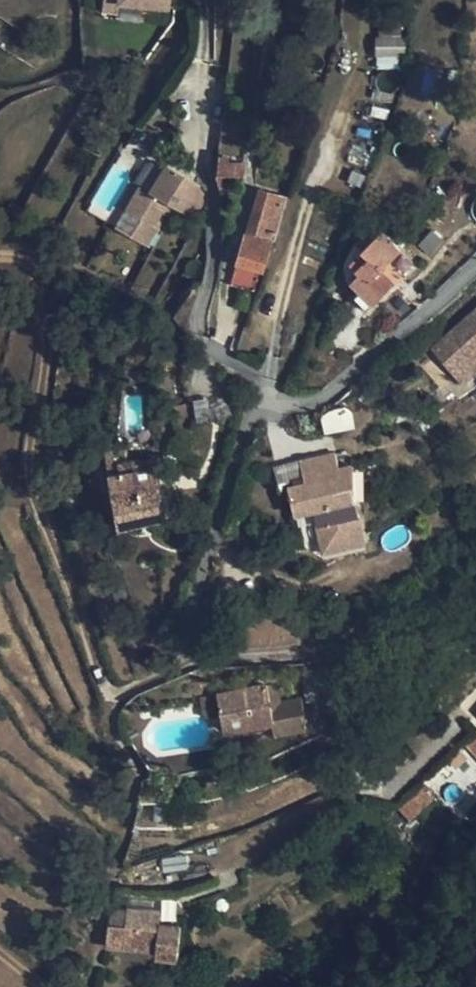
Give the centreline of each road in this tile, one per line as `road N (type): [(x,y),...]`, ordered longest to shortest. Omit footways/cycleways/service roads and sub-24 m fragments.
road 1 (residential): [(206,0),(218,220),(203,349),(214,375),(258,405),(309,404),(358,374),(475,269)]

